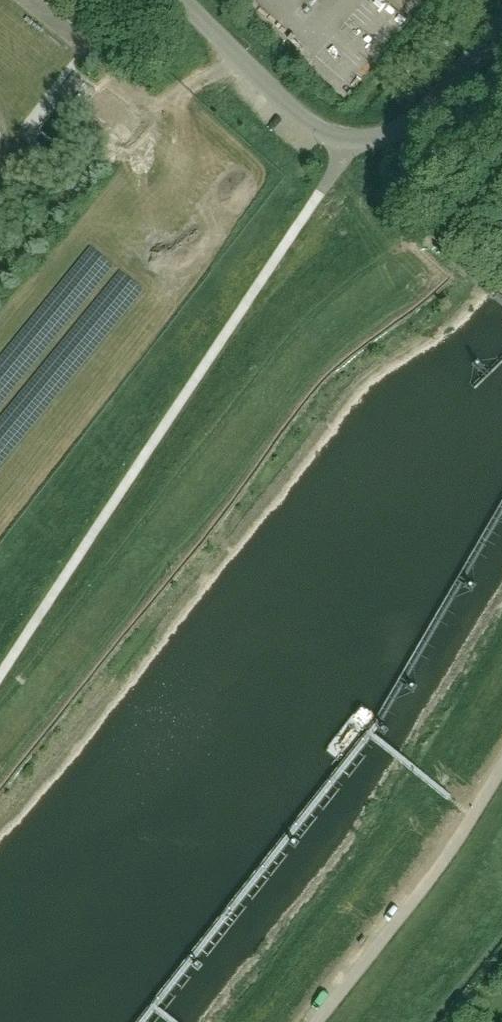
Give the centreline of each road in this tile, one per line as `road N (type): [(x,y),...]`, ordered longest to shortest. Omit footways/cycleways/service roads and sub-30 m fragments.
road 1 (unclassified): [(501,27),(405,126),(347,150),(182,0)]
road 2 (unclassified): [(501,762),(428,881),(316,1021)]

